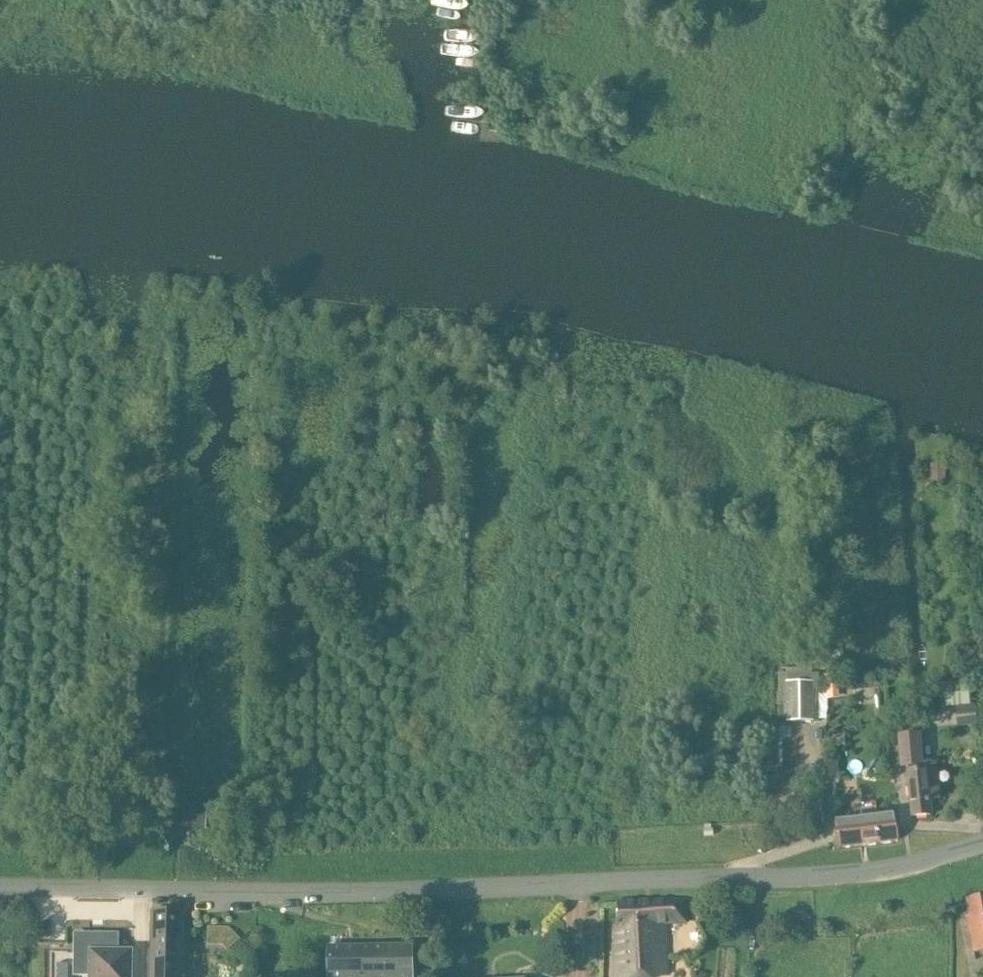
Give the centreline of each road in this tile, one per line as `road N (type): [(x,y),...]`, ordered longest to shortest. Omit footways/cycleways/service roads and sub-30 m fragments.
road 1 (tertiary): [(982,841),(914,865),(813,876),(492,887),(0,885)]

